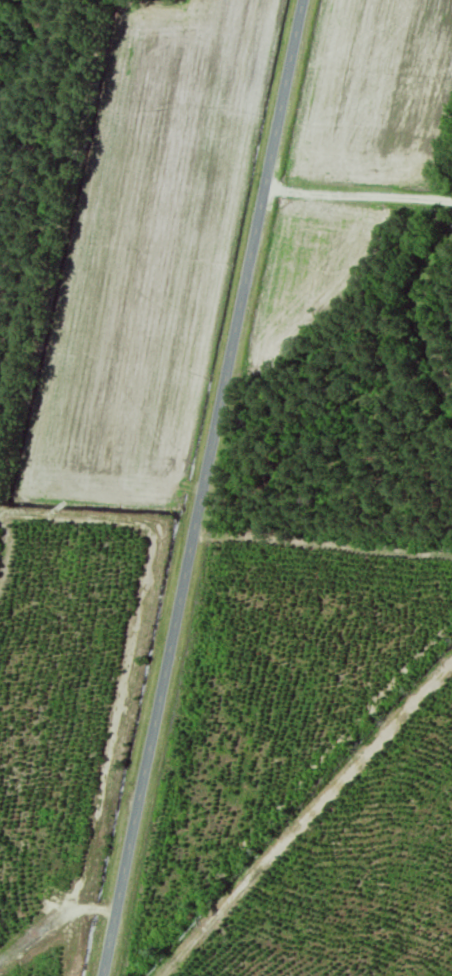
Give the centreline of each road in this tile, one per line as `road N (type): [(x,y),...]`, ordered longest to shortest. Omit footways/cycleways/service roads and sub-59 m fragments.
road 1 (residential): [(106,975),(306,0)]
road 2 (track): [(168,975),(451,659)]

